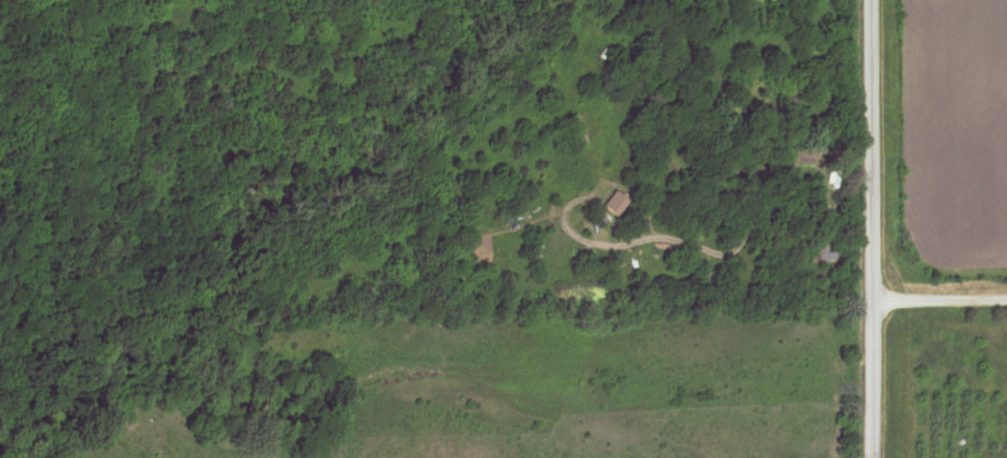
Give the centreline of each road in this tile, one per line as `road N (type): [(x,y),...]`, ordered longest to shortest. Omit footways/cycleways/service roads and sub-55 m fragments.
road 1 (tertiary): [(869,457),(869,0)]
road 2 (residential): [(870,297),(1006,298)]

